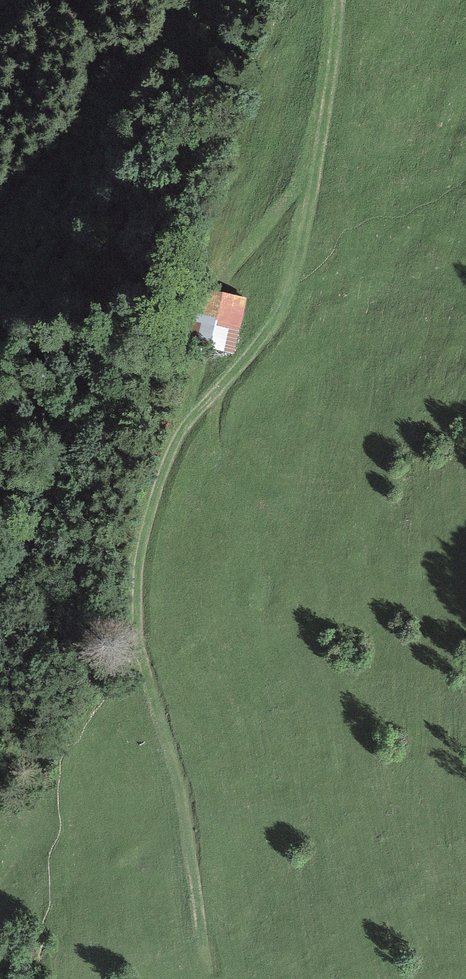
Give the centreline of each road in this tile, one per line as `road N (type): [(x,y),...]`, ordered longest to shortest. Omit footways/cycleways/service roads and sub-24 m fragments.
road 1 (track): [(289,283),(274,321),(173,450),(138,564),(137,643)]
road 2 (track): [(137,643),(174,760),(203,935)]
road 3 (track): [(335,0),(289,283)]

